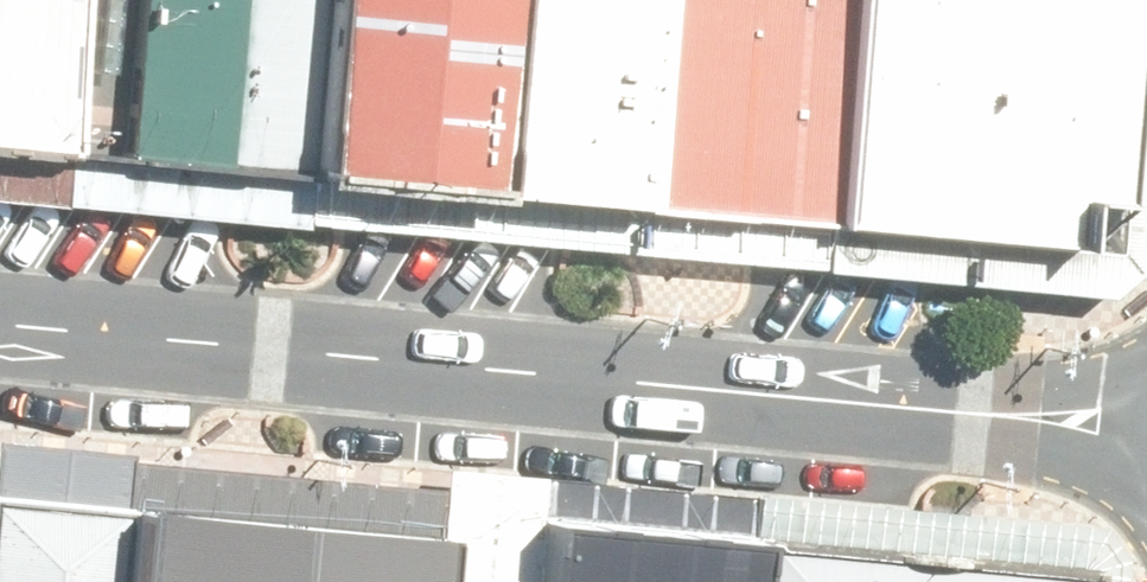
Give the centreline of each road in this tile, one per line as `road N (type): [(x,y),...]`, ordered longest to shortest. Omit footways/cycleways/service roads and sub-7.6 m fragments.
road 1 (tertiary): [(0,322),(1139,435)]

